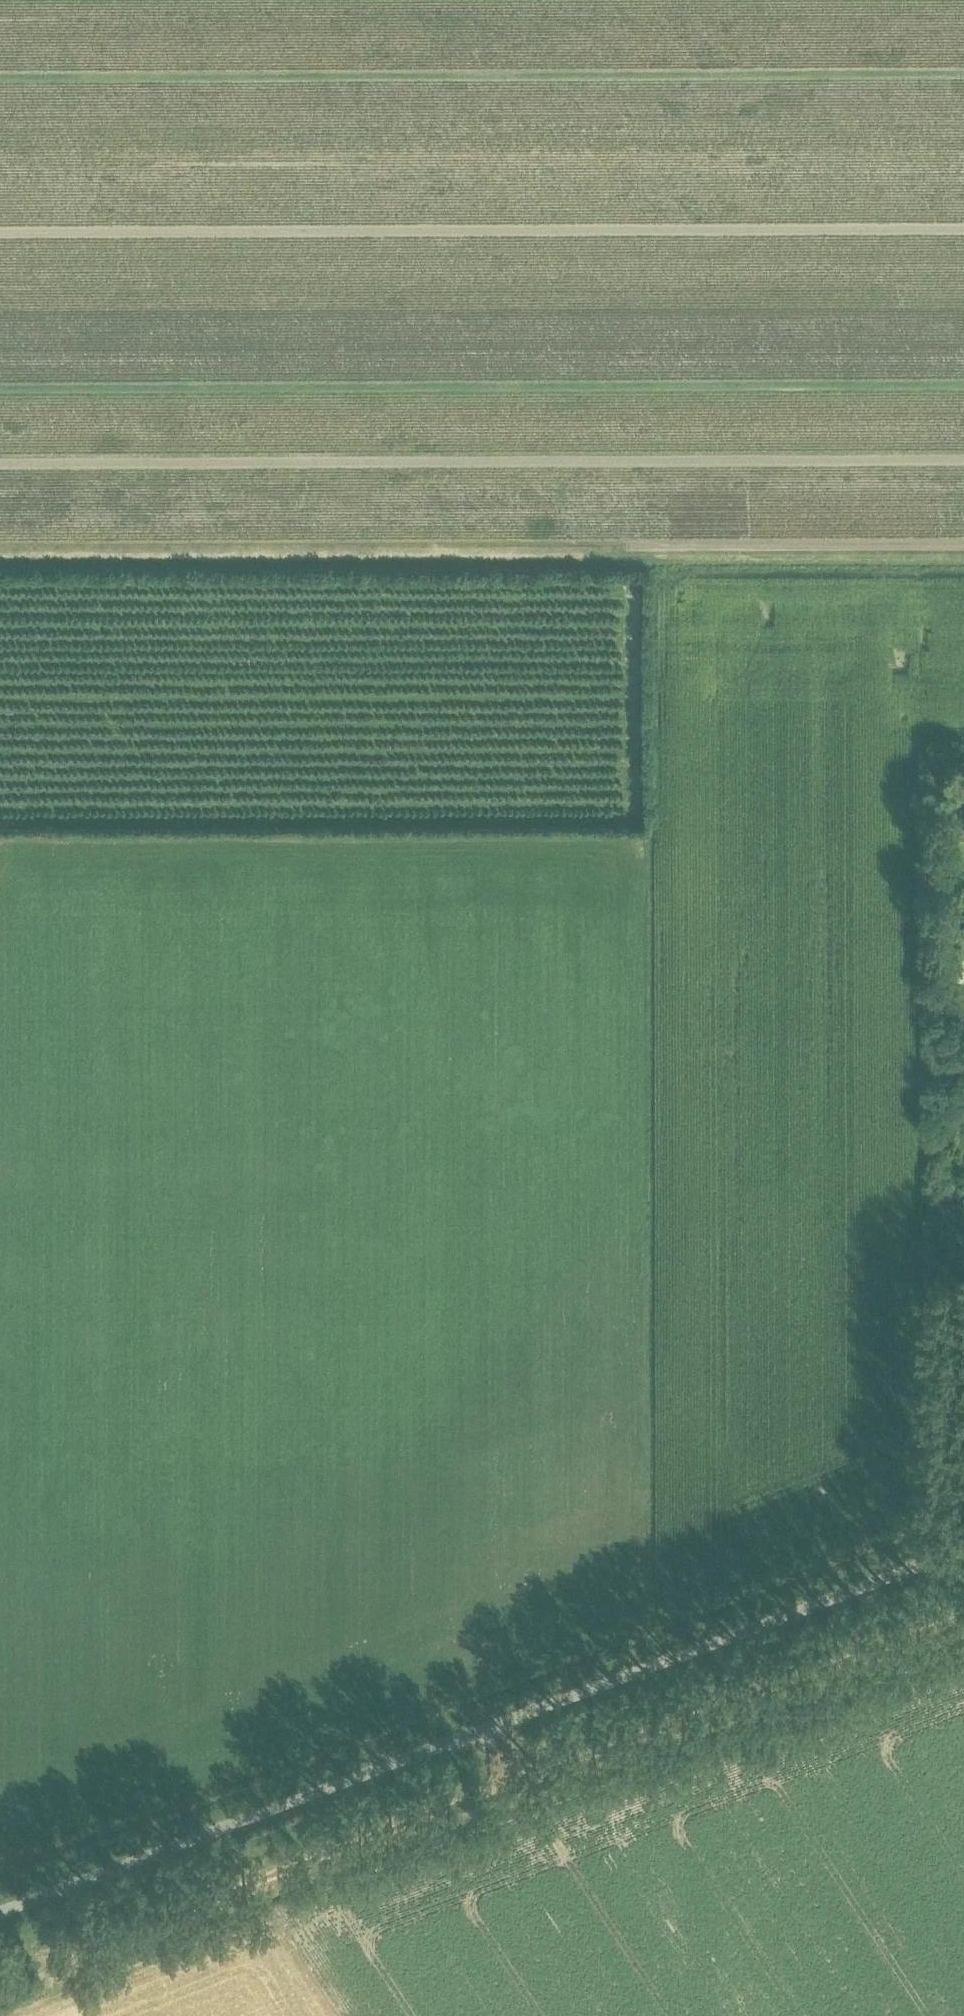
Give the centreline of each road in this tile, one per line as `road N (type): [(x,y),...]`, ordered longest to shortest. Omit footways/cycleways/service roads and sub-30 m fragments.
road 1 (unclassified): [(0,1914),(963,1549)]

